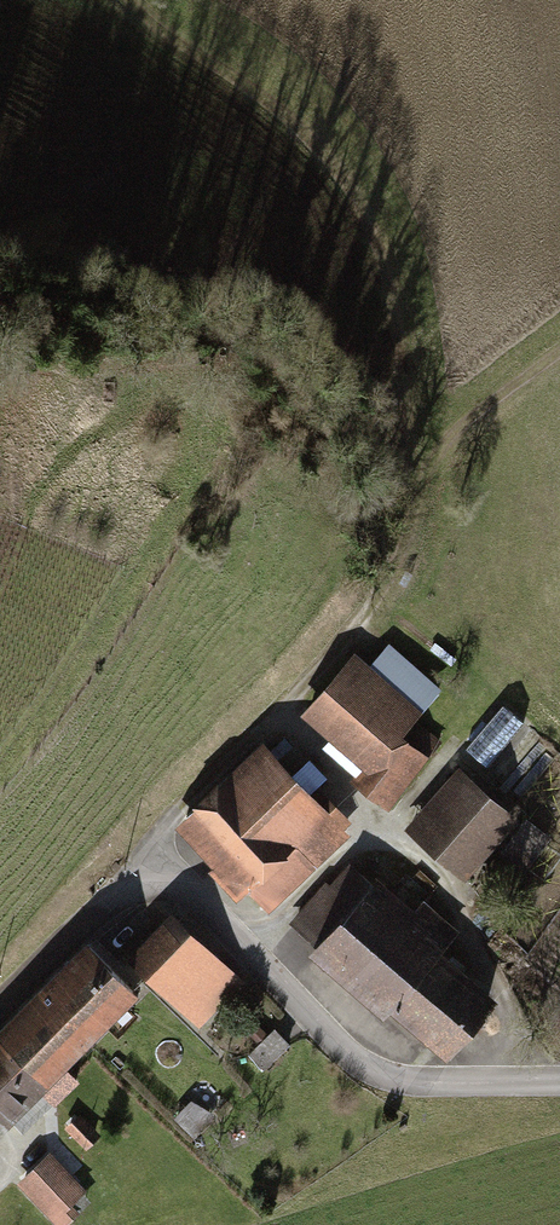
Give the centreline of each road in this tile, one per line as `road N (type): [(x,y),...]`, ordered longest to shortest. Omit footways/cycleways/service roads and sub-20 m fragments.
road 1 (track): [(146,888),(144,858),(158,821),(337,636),(397,534),(435,443),(559,343)]
road 2 (residential): [(0,1004),(84,922),(114,903),(146,888),(186,891),(368,1070),(413,1085),(559,1084)]
road 3 (track): [(419,477),(383,283),(345,182),(250,87),(166,37),(126,0)]

